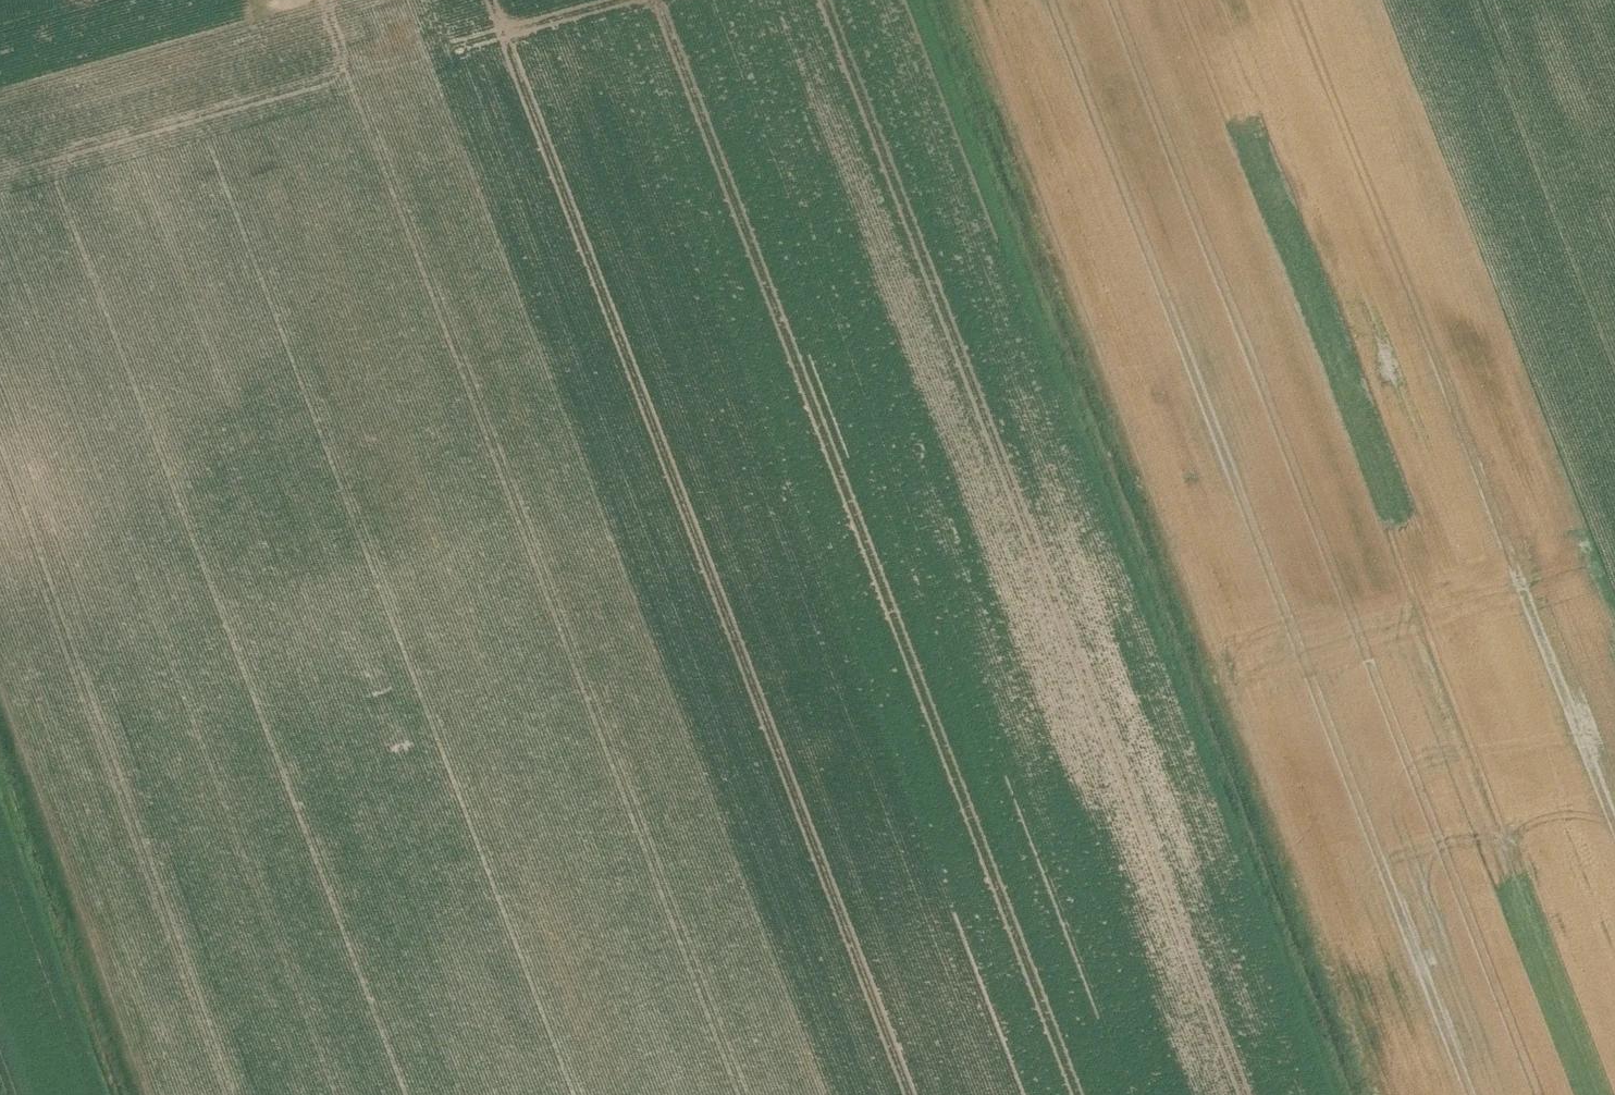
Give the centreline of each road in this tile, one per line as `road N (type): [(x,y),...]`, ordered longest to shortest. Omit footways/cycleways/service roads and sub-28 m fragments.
road 1 (track): [(0,66),(224,0)]

